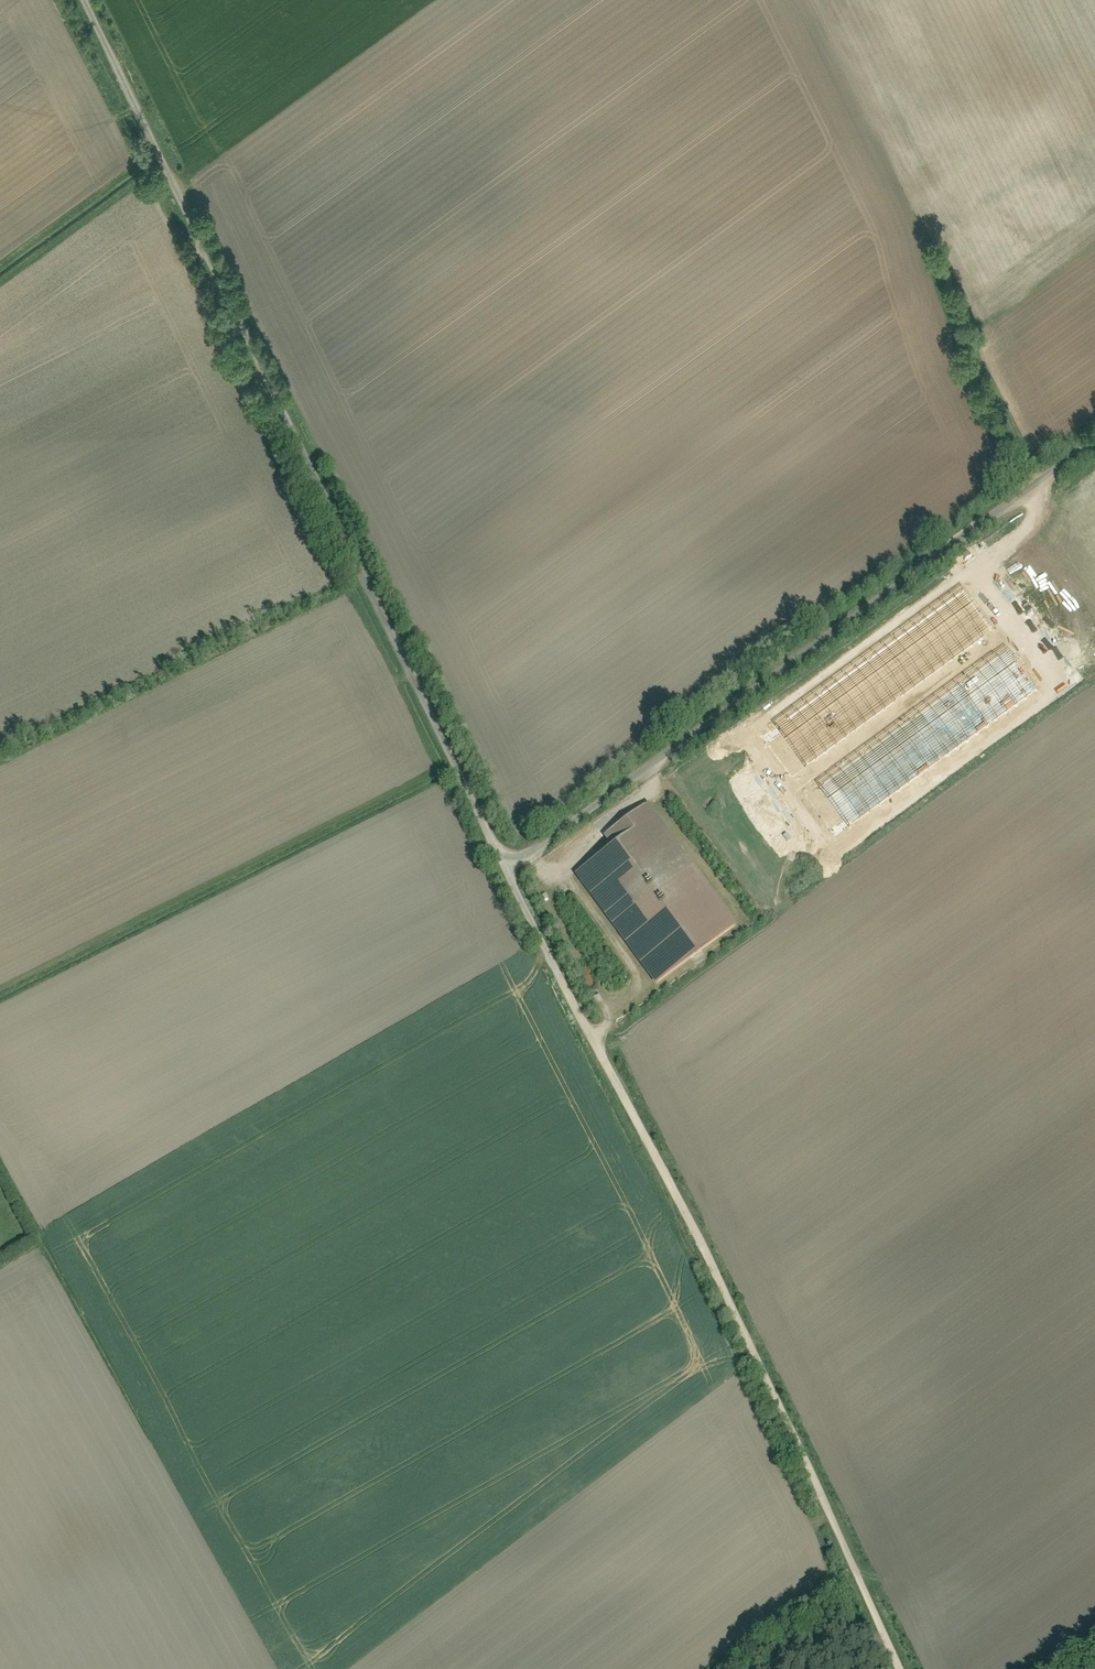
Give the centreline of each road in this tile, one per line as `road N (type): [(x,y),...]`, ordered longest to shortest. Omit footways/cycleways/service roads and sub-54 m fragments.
road 1 (unclassified): [(505,863),(84,0)]
road 2 (track): [(898,1668),(505,863)]
road 3 (unclassified): [(505,863),(660,768),(1094,454)]

